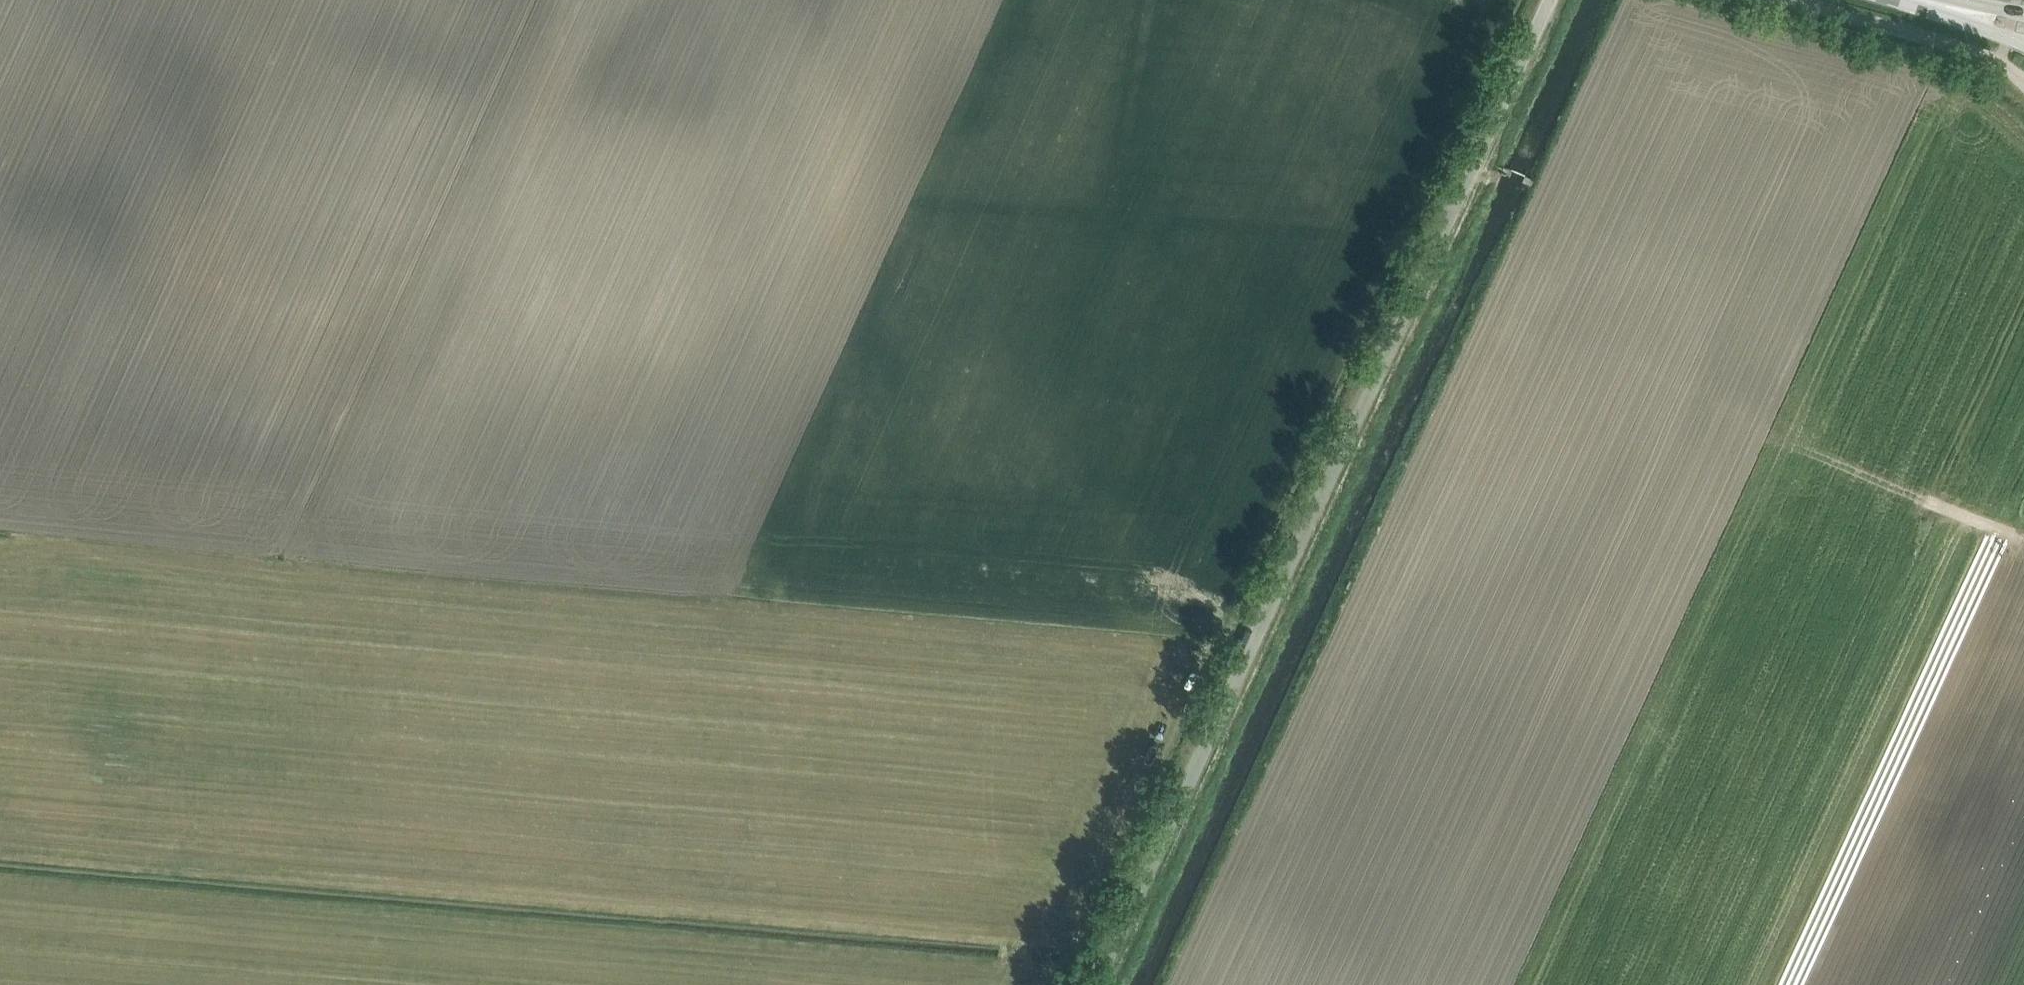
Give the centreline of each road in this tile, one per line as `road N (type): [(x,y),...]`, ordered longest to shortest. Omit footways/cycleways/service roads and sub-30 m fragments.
road 1 (unclassified): [(1102,984),(1558,0)]
road 2 (unclassified): [(2023,87),(1934,37),(1805,0)]

